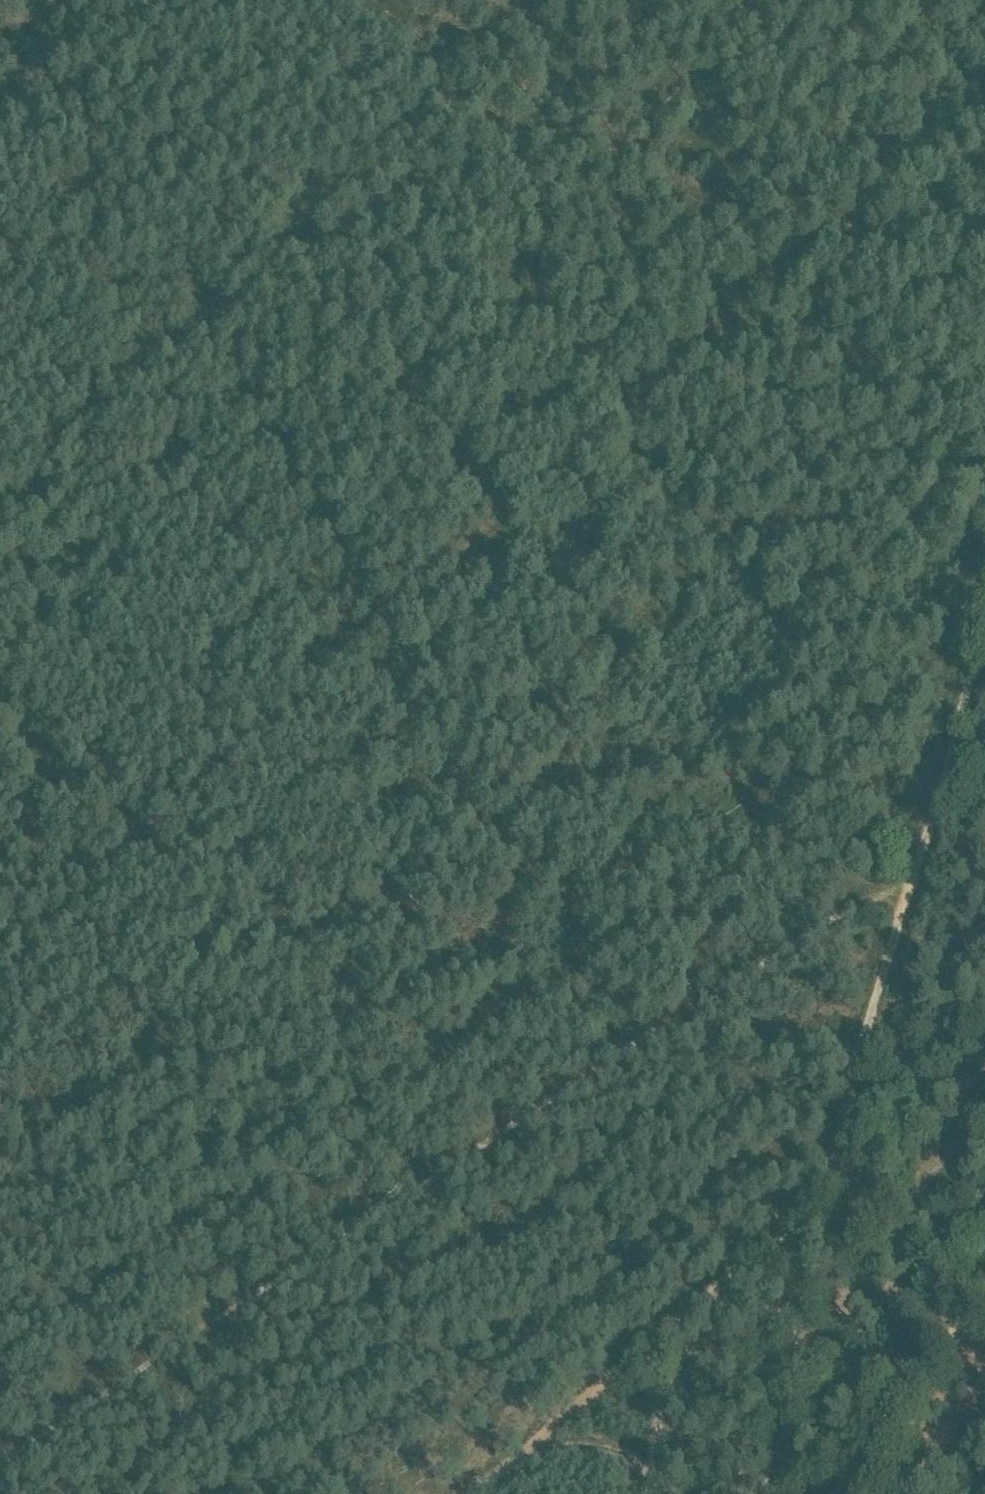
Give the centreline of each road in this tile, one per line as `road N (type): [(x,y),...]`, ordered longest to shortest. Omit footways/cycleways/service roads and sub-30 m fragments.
road 1 (track): [(0,1454),(679,1014),(910,880)]
road 2 (track): [(910,880),(875,994),(833,1200)]
road 3 (track): [(984,1130),(883,1212),(830,1276),(788,1338),(781,1377)]
road 4 (track): [(984,622),(939,801),(910,880)]
road 5 (track): [(647,1350),(833,1200)]
road 6 (track): [(647,1350),(473,1493)]
road 7 (track): [(984,1075),(833,1200)]
road 8 (track): [(781,1377),(647,1350)]

